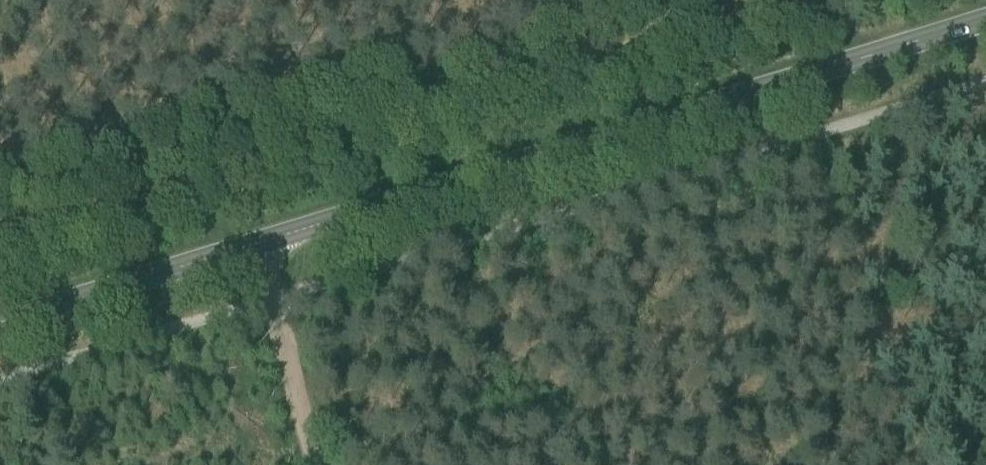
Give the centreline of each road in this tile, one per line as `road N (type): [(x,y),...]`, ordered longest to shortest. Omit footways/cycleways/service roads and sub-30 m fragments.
road 1 (secondary): [(985,20),(0,323)]
road 2 (track): [(314,464),(269,302)]

